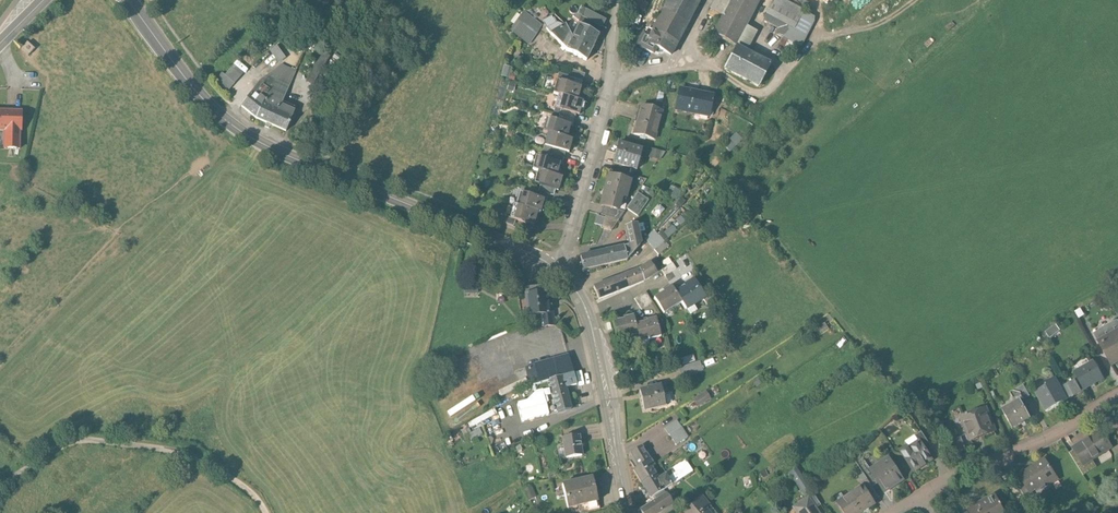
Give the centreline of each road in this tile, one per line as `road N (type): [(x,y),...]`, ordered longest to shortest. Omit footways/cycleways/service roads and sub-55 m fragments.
road 1 (secondary): [(127,0),(198,93),(248,135),(562,272)]
road 2 (track): [(261,512),(252,496),(198,462),(131,444),(74,443),(0,486)]
road 3 (residential): [(562,272),(622,0)]
road 4 (secondary): [(562,272),(592,328),(629,512)]
road 5 (track): [(718,70),(764,94),(820,34),(877,25),(916,0)]
road 6 (residential): [(1117,397),(918,496)]

